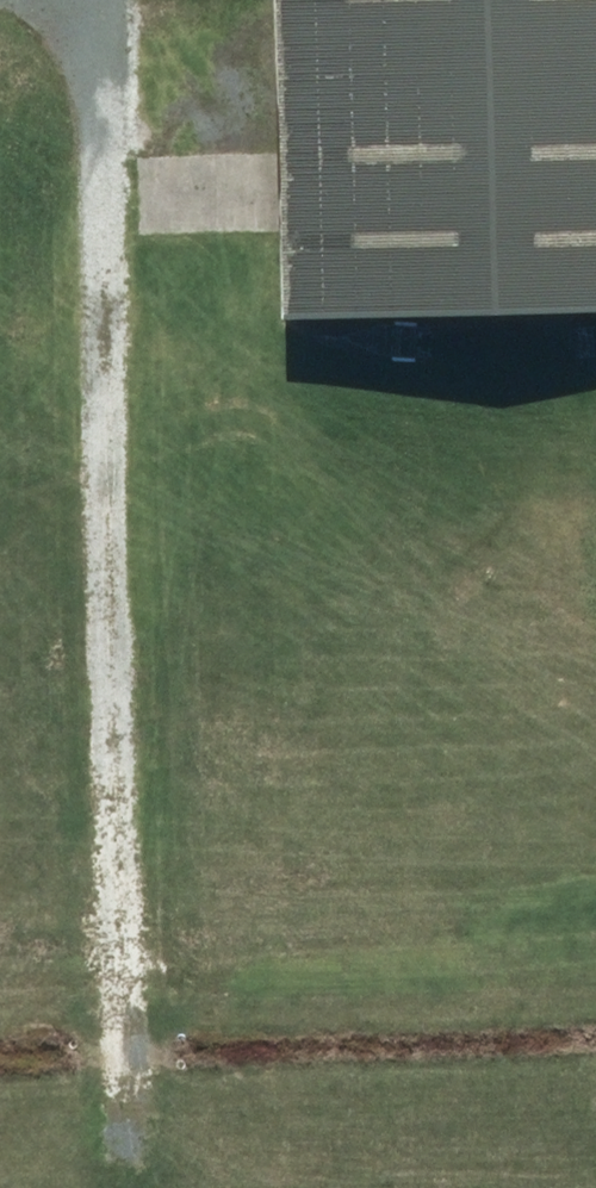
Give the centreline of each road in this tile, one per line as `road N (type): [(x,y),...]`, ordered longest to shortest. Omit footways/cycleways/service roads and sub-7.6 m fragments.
road 1 (track): [(106,221),(121,1024),(139,1187)]
road 2 (track): [(107,269),(199,449),(366,634),(595,806)]

